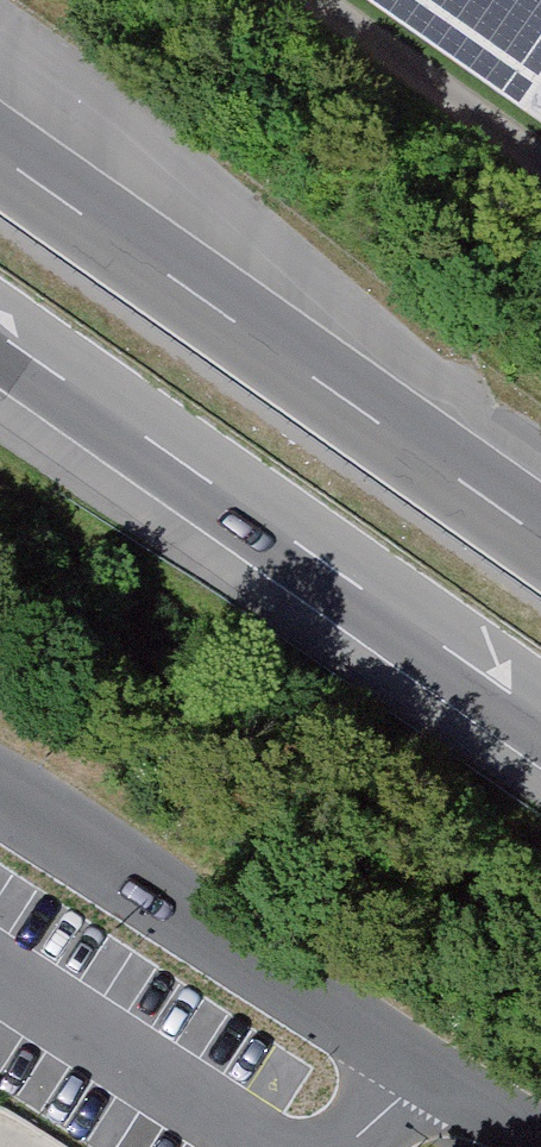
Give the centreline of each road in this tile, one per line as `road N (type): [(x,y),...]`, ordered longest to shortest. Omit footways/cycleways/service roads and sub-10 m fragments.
road 1 (motorway): [(0,337),(540,717)]
road 2 (motorway): [(540,533),(0,153)]
road 3 (unclassified): [(539,1146),(429,1091),(0,794)]

